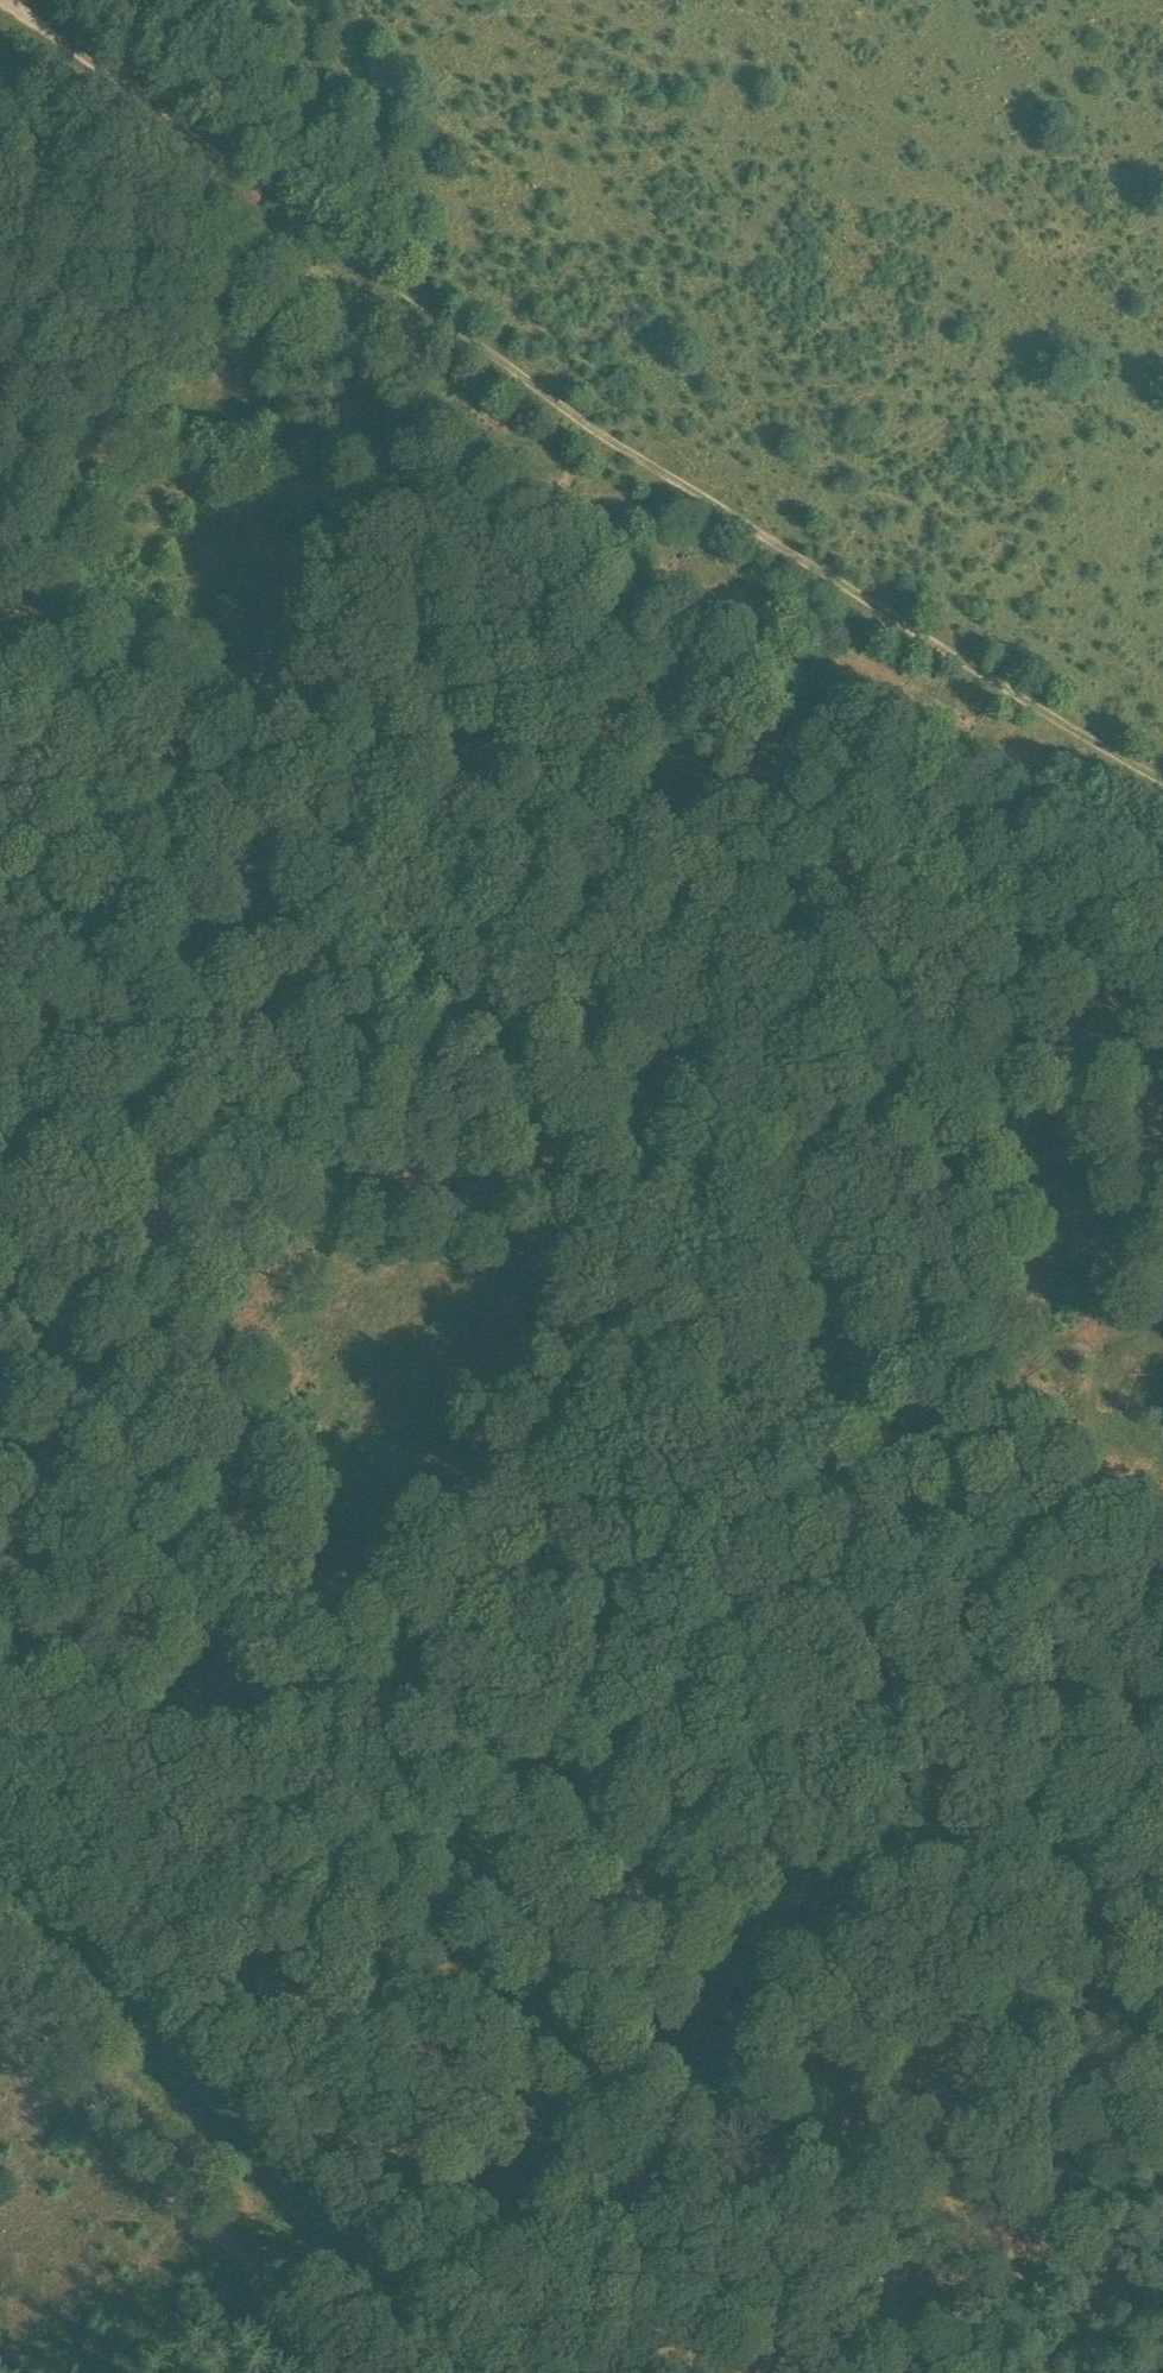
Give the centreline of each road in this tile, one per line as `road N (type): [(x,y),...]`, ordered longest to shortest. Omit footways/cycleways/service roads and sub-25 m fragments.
road 1 (track): [(29,15),(271,179),(495,359),(726,516),(1162,780)]
road 2 (primary): [(467,2372),(0,1877)]

